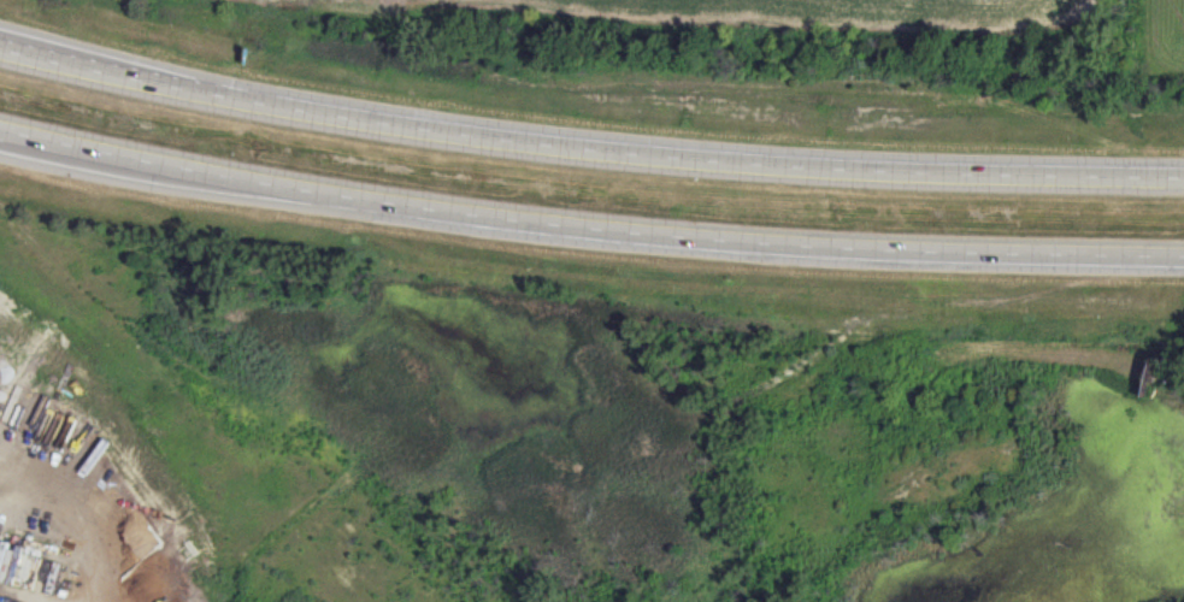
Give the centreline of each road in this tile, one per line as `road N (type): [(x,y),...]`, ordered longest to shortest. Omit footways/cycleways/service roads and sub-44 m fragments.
road 1 (motorway): [(1183,174),(850,167),(636,153),(293,108),(0,48)]
road 2 (motorway): [(0,128),(240,178),(632,232),(843,247),(1183,251)]
road 3 (motorway): [(177,87),(0,35)]
road 4 (motorway): [(0,144),(160,164)]

